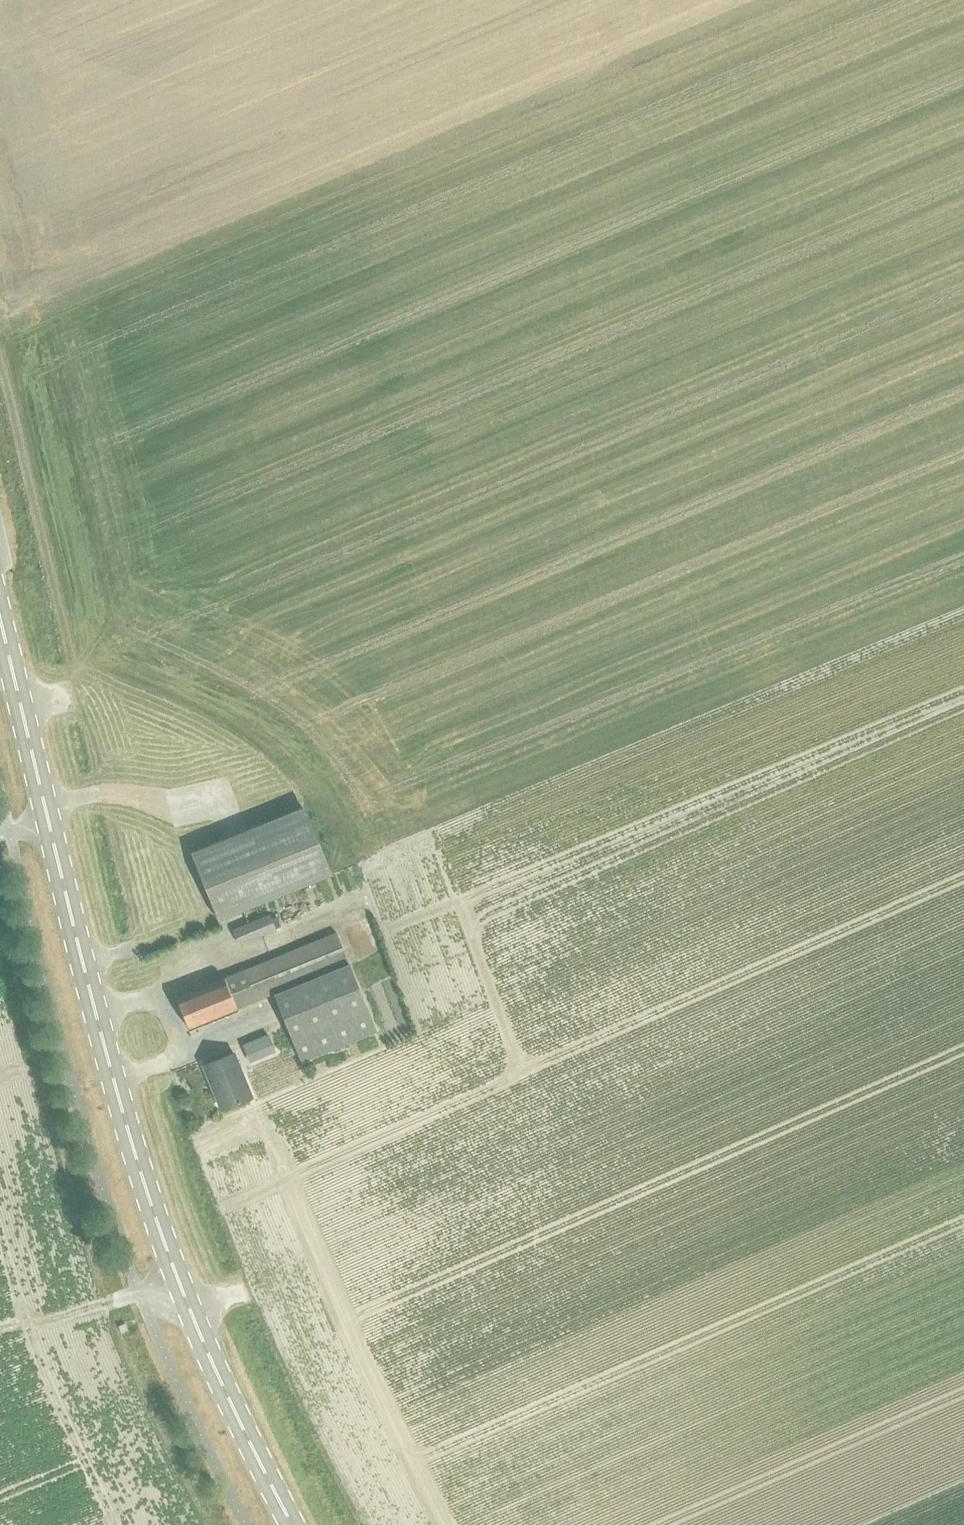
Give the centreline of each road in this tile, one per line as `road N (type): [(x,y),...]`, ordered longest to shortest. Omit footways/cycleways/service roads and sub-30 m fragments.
road 1 (secondary): [(290,1524),(169,1271),(106,1073),(0,648)]

